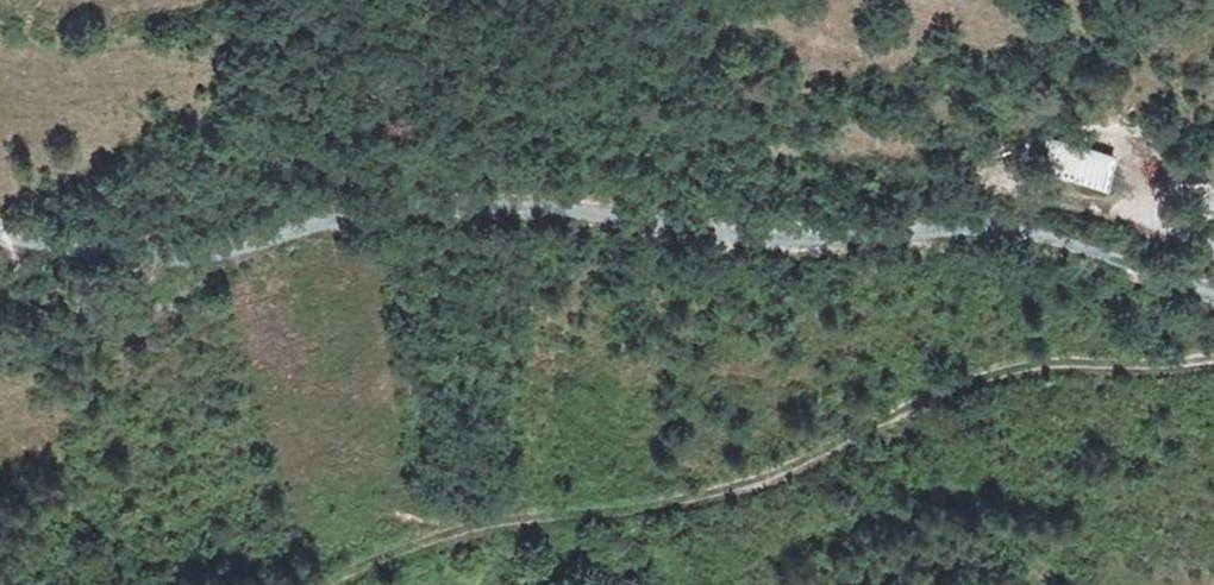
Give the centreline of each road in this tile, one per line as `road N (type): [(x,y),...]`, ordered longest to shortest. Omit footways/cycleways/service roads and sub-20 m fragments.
road 1 (track): [(0,236),(136,265),(470,208),(561,211),(749,237),(838,240),(996,226),(1075,245),(1213,300)]
road 2 (track): [(1213,359),(1019,374),(943,392),(784,471),(712,493),(606,515),(518,517),(397,556)]

